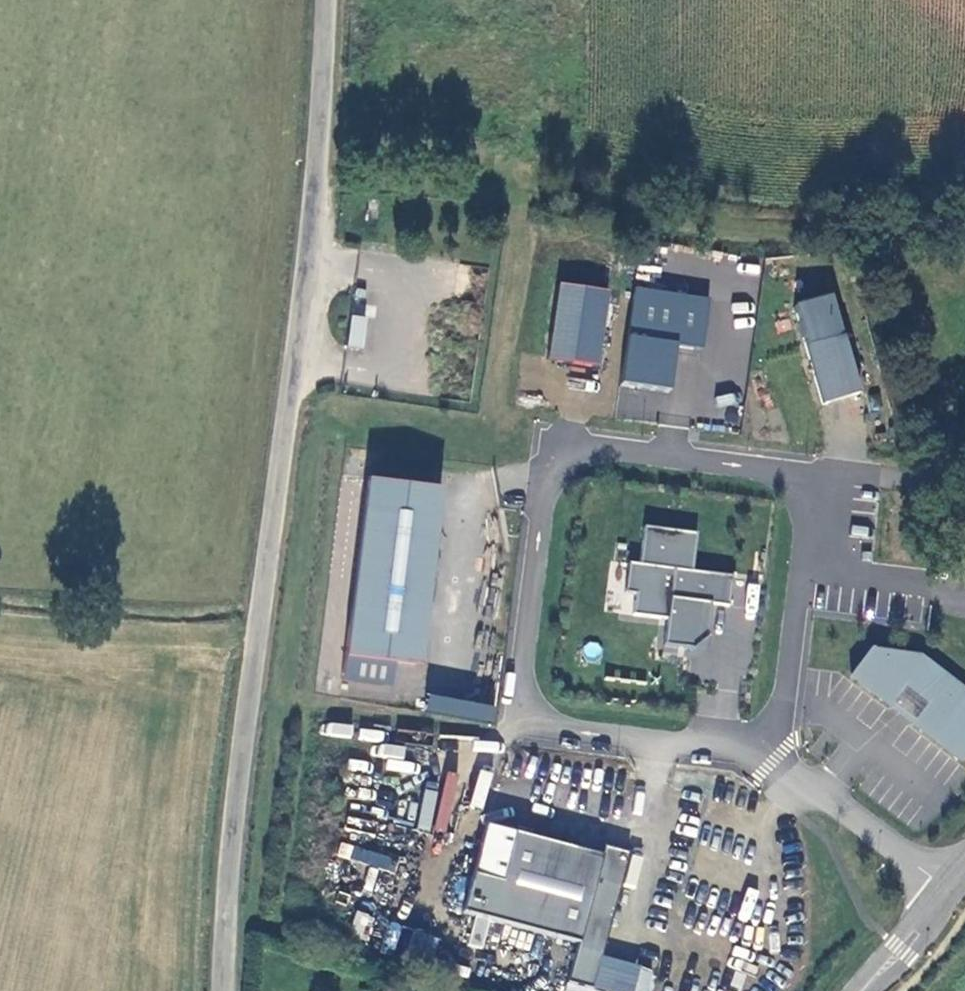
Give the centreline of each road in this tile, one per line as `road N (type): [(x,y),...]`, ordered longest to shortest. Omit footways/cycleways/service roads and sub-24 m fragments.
road 1 (unclassified): [(223,990),(323,0)]
road 2 (residential): [(772,760),(742,749),(540,724),(522,700),(550,477),(580,447),(780,472)]
road 3 (track): [(964,222),(737,233),(308,166)]
road 4 (residential): [(780,472),(812,504),(772,760)]
road 5 (residential): [(951,890),(831,797)]
road 6 (secondary): [(861,990),(951,890)]

